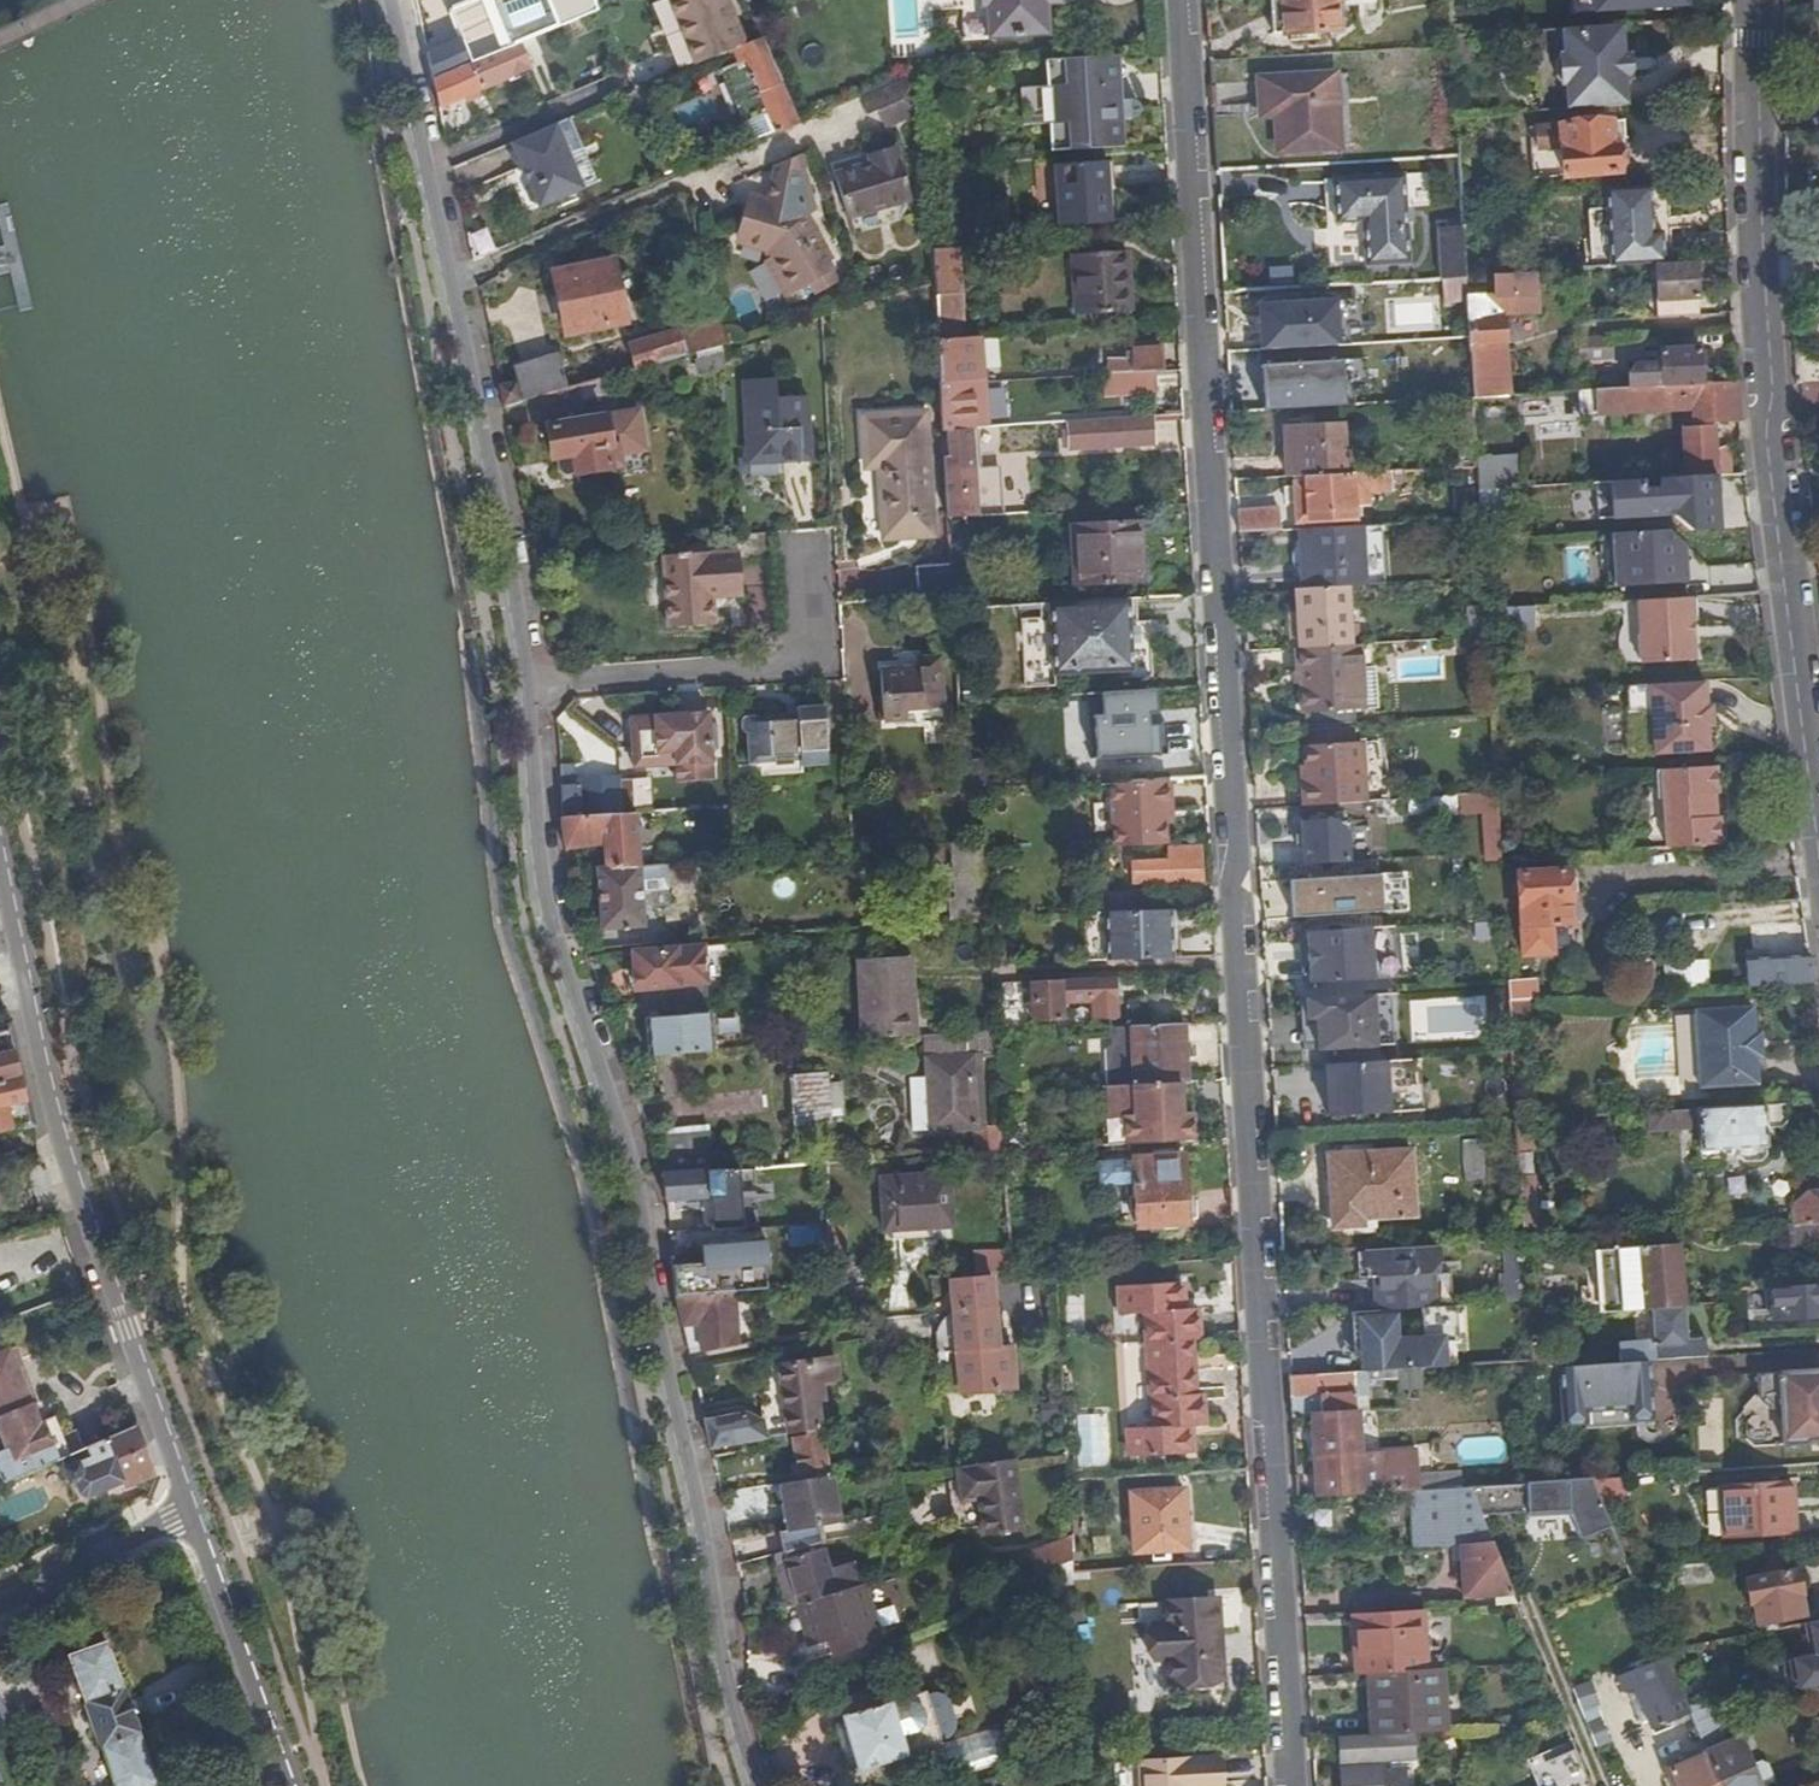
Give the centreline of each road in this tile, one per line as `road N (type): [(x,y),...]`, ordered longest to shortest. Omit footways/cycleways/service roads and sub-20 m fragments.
road 1 (residential): [(1183,0),(1296,1785)]
road 2 (residential): [(756,1785),(729,1703),(634,1182),(559,936),(528,681)]
road 3 (residential): [(1818,853),(1764,435),(1771,392),(1758,108)]
road 4 (residential): [(528,681),(389,0)]
road 5 (residential): [(20,972),(59,1139),(197,1509)]
road 6 (residential): [(804,552),(809,660),(528,681)]
road 7 (residential): [(197,1509),(295,1785)]
road 8 (residential): [(197,1509),(0,1607)]

